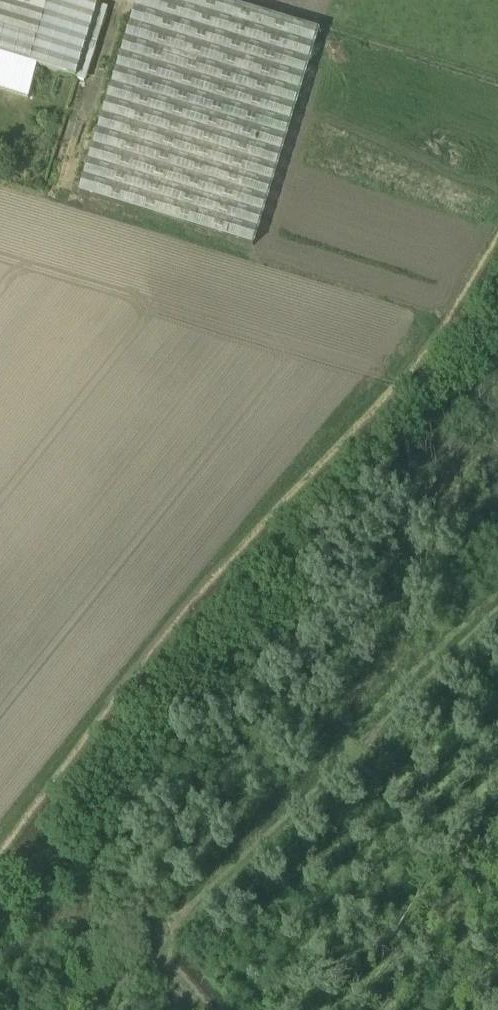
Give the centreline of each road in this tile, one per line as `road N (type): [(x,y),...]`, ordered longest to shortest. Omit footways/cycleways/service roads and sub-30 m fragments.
road 1 (track): [(83,1009),(114,993),(497,615)]

